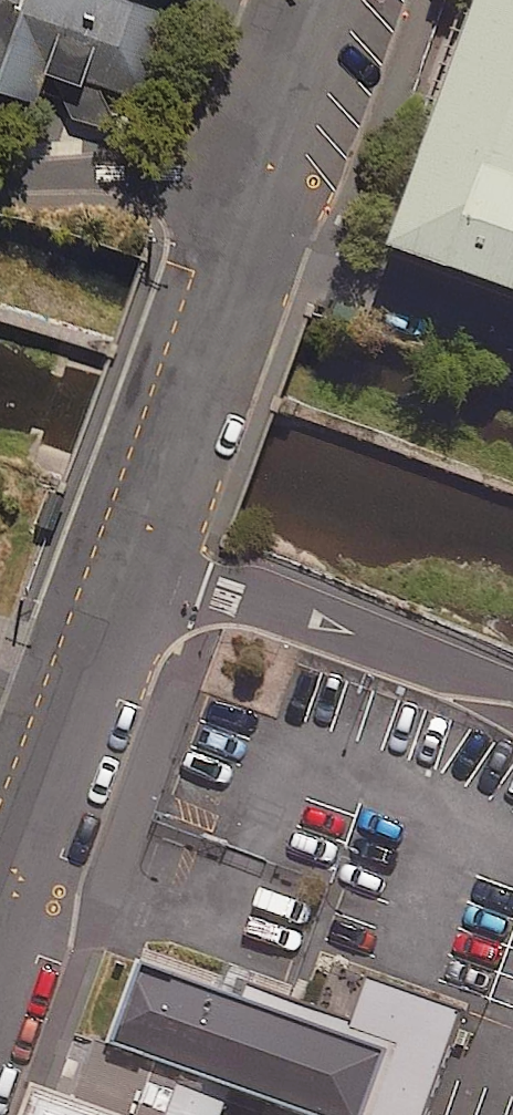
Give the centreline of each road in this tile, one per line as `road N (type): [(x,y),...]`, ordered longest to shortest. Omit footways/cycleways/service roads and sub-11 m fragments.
road 1 (tertiary): [(0,916),(134,531)]
road 2 (unclassified): [(512,673),(134,531)]
road 3 (tertiary): [(134,531),(256,208)]
road 4 (unclassified): [(256,208),(98,172),(0,175)]
road 5 (tertiary): [(256,208),(328,0)]

